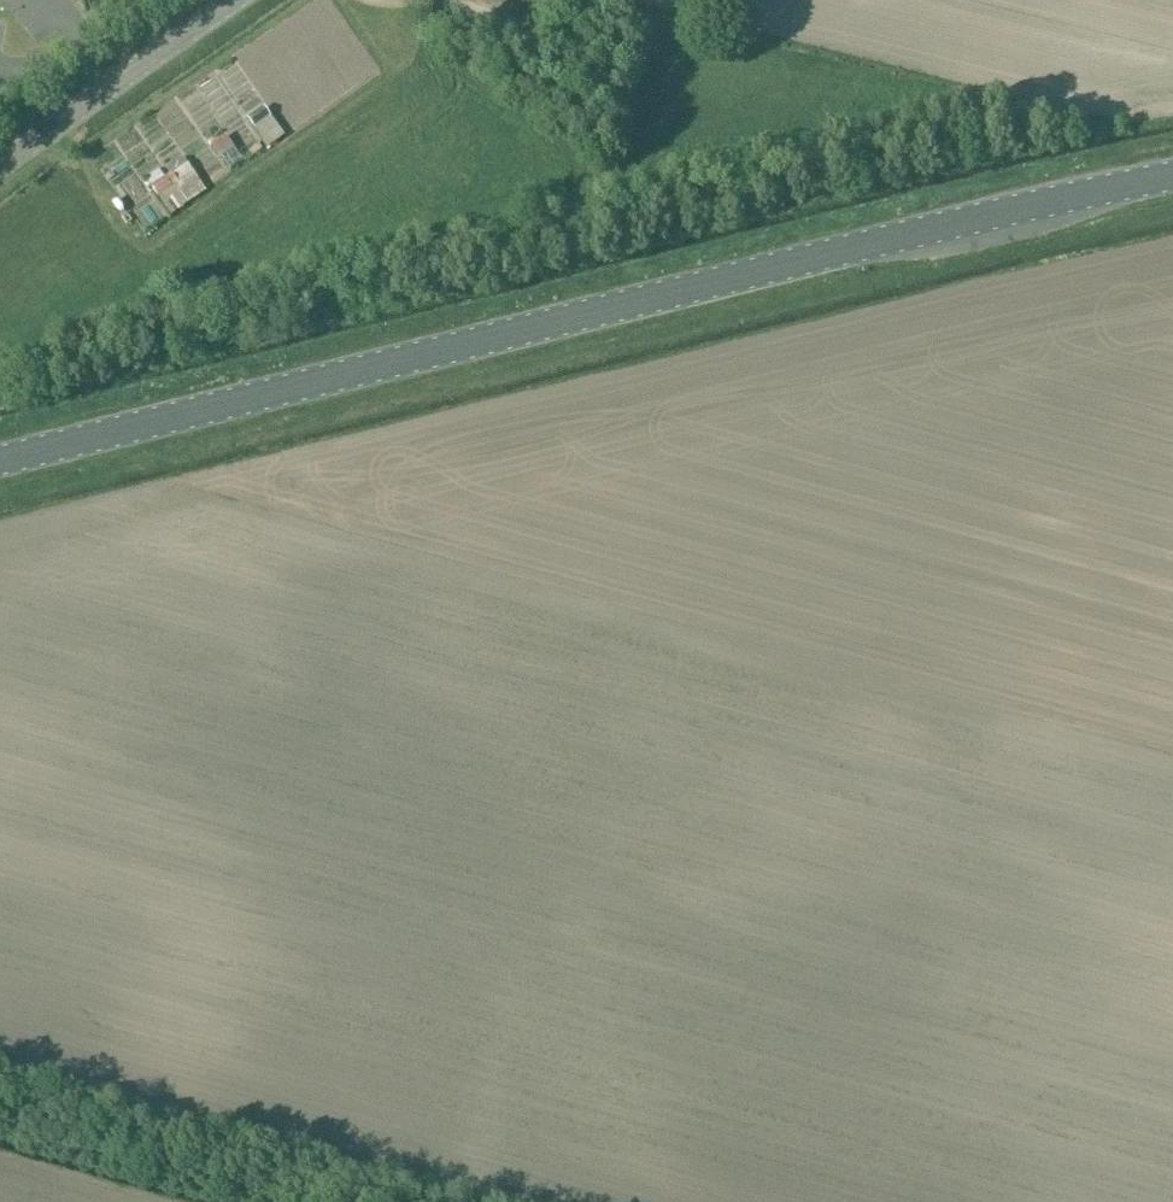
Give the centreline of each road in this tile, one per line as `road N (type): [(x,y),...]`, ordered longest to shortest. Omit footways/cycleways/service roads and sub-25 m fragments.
road 1 (secondary): [(0,460),(1172,174)]
road 2 (tertiary): [(0,168),(235,0)]
road 3 (track): [(408,0),(529,24)]

